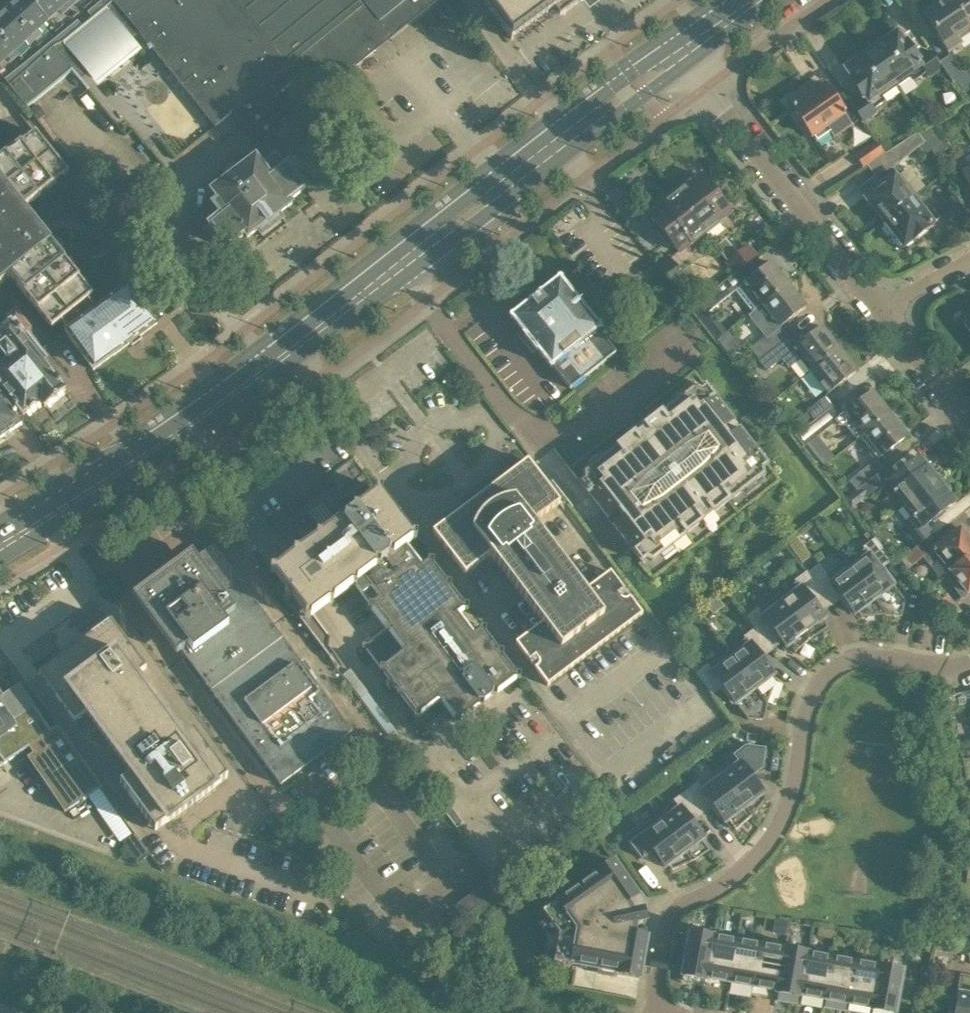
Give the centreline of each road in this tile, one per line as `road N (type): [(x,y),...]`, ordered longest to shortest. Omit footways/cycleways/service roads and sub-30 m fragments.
road 1 (secondary): [(0,545),(254,376),(684,51)]
road 2 (residential): [(969,661),(854,655),(819,679),(800,773),(772,837),(733,886),(675,914),(657,971),(653,1001),(660,1012)]
road 3 (residential): [(882,309),(707,85)]
road 4 (residential): [(969,426),(882,309)]
road 5 (residential): [(707,85),(824,0)]

